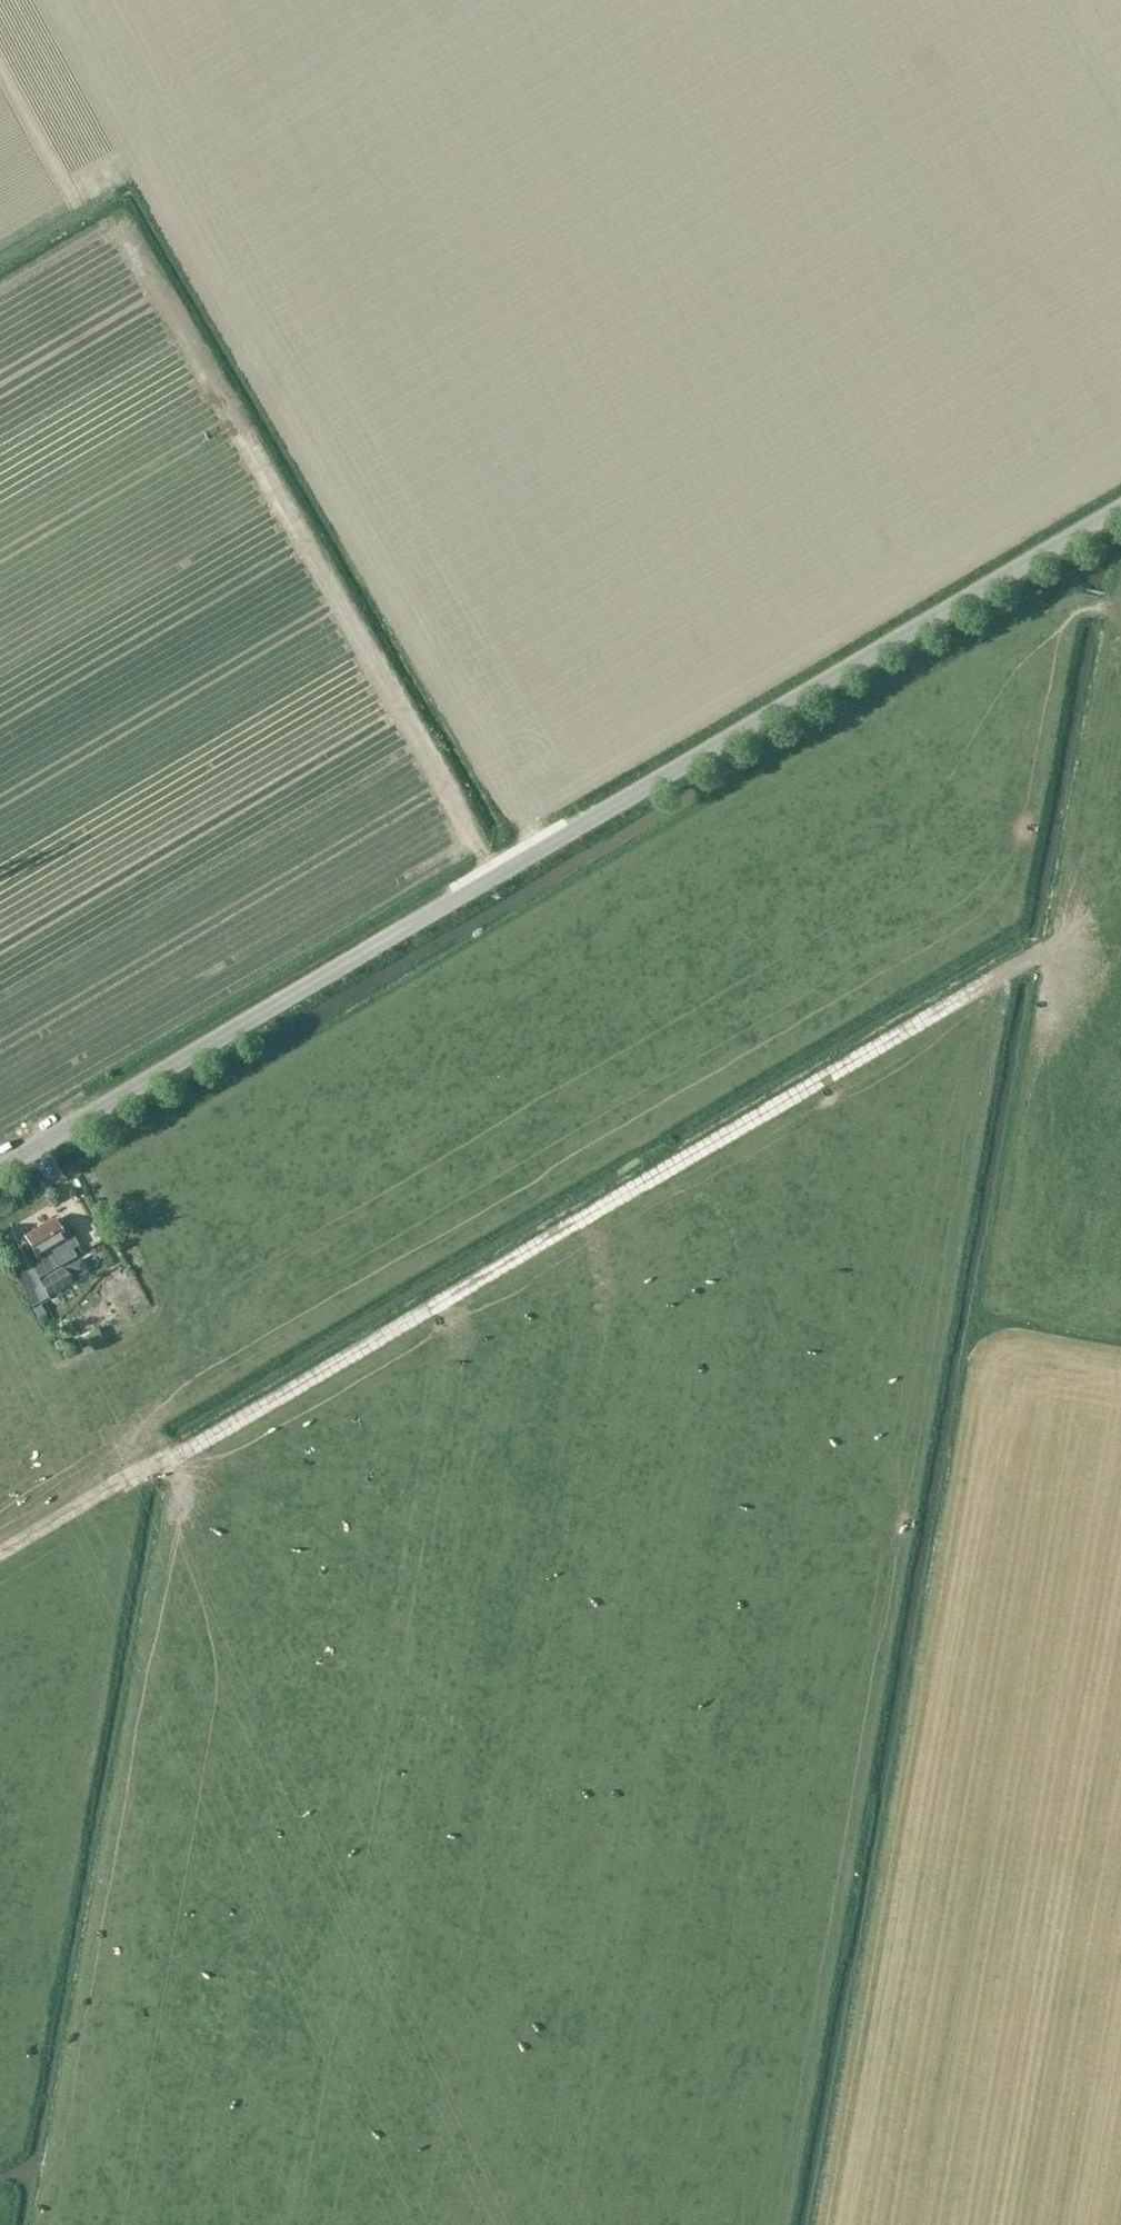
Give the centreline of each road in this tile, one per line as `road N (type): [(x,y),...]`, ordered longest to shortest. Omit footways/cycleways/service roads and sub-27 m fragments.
road 1 (unclassified): [(0,1174),(1120,520)]

